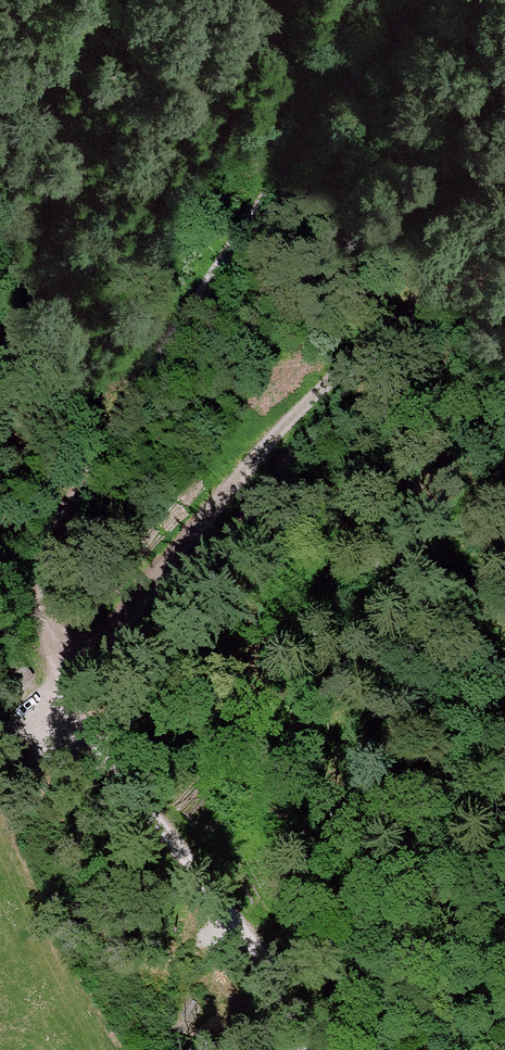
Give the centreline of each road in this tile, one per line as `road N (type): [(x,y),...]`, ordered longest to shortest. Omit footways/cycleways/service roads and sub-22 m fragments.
road 1 (track): [(317,1049),(193,864),(78,732),(50,676),(42,585),(83,474),(126,406),(305,140),(417,0)]
road 2 (track): [(49,663),(132,616),(320,393),(435,295),(504,254)]

